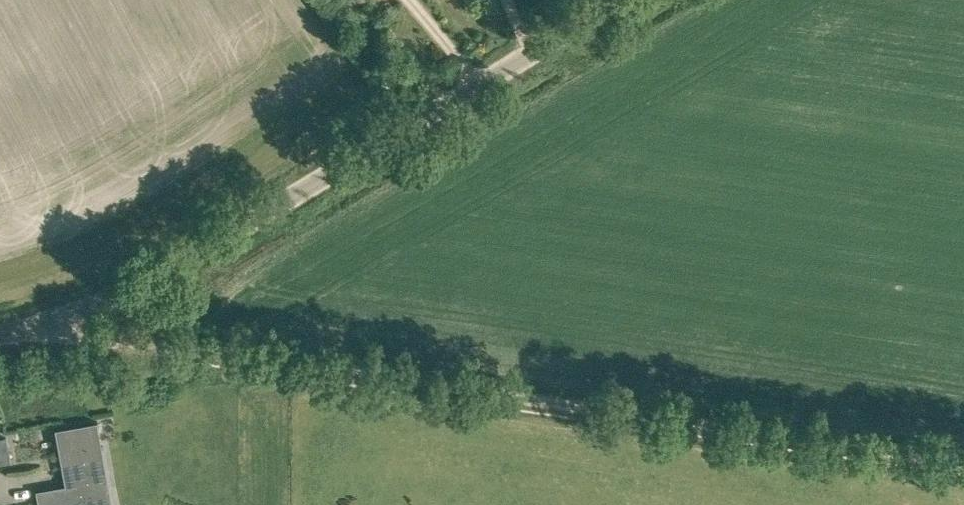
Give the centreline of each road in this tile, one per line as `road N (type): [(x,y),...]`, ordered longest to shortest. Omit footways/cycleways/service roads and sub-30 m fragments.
road 1 (track): [(963,462),(114,341)]
road 2 (unclassified): [(0,334),(112,298),(625,0)]

